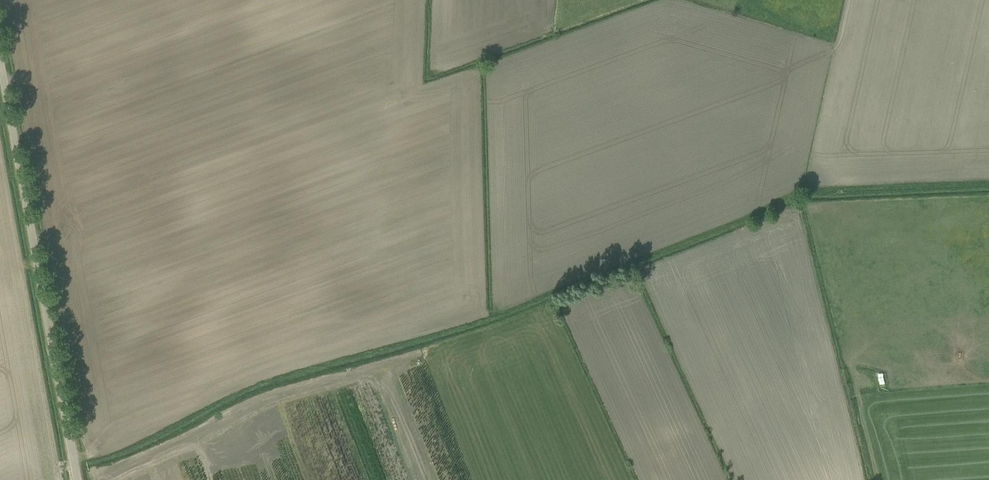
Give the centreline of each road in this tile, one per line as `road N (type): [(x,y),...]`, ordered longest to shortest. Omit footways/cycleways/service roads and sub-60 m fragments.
road 1 (unclassified): [(75,479),(0,71)]

